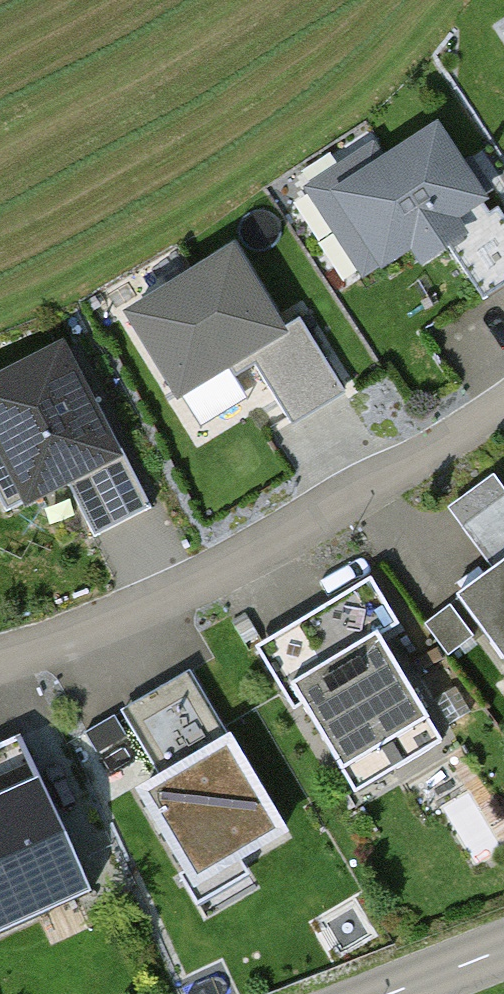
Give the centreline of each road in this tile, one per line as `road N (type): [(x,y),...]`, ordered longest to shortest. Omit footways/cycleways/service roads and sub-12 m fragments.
road 1 (residential): [(0,657),(163,597),(364,492),(503,402)]
road 2 (tertiary): [(503,950),(392,993)]

